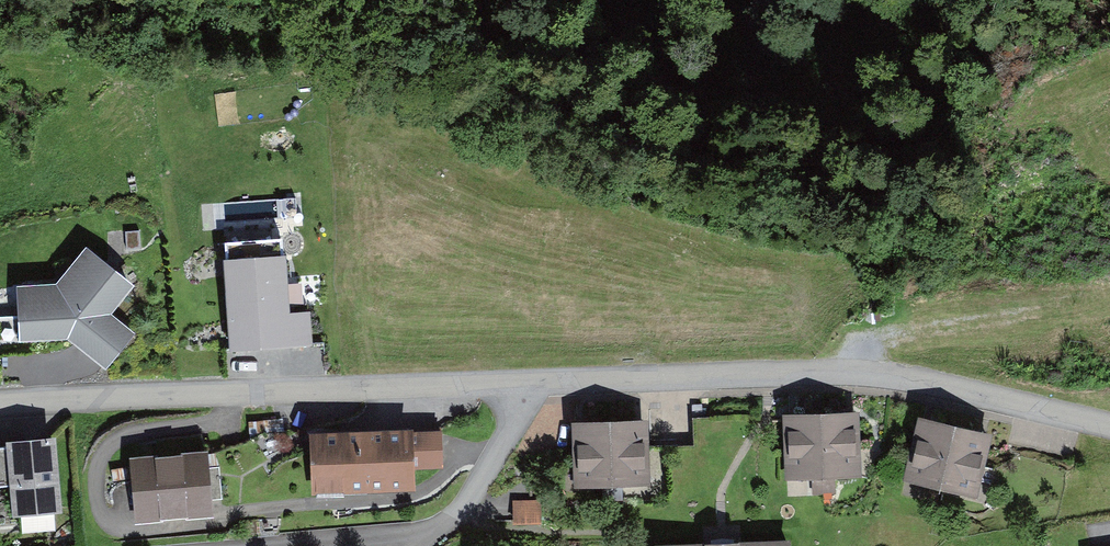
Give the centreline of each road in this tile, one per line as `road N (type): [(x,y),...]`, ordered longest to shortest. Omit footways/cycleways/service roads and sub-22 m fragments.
road 1 (residential): [(528,380),(851,374),(1109,426)]
road 2 (residential): [(0,403),(528,380)]
road 3 (residential): [(292,545),(424,533),(470,504),(516,419),(528,380)]

